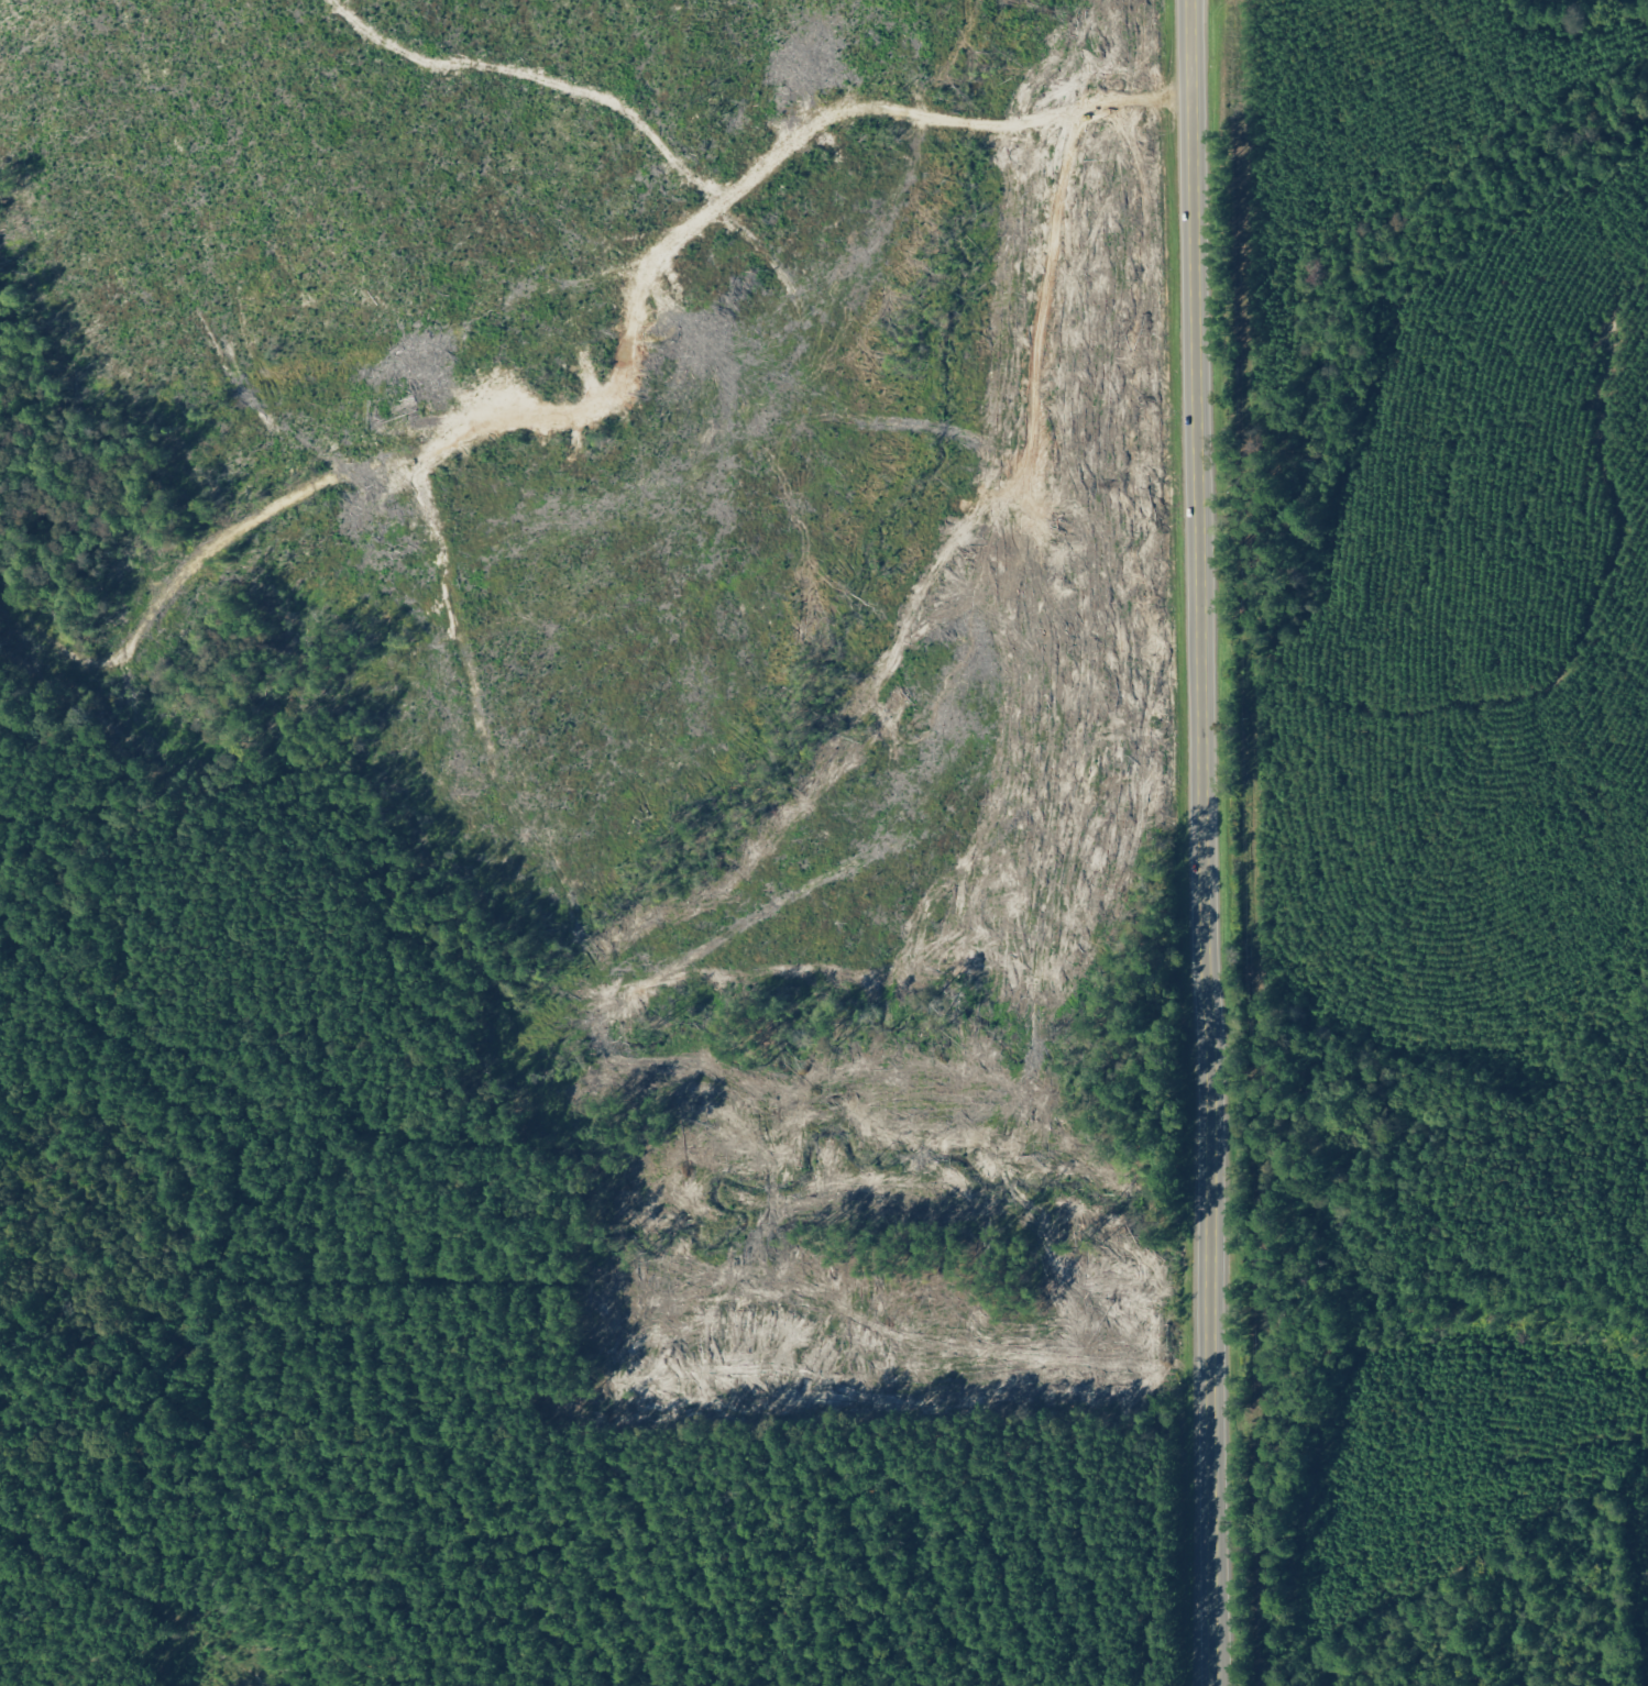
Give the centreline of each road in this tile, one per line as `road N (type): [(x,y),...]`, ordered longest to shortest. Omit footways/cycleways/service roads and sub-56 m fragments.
road 1 (trunk): [(1191,0),(1211,1685)]

